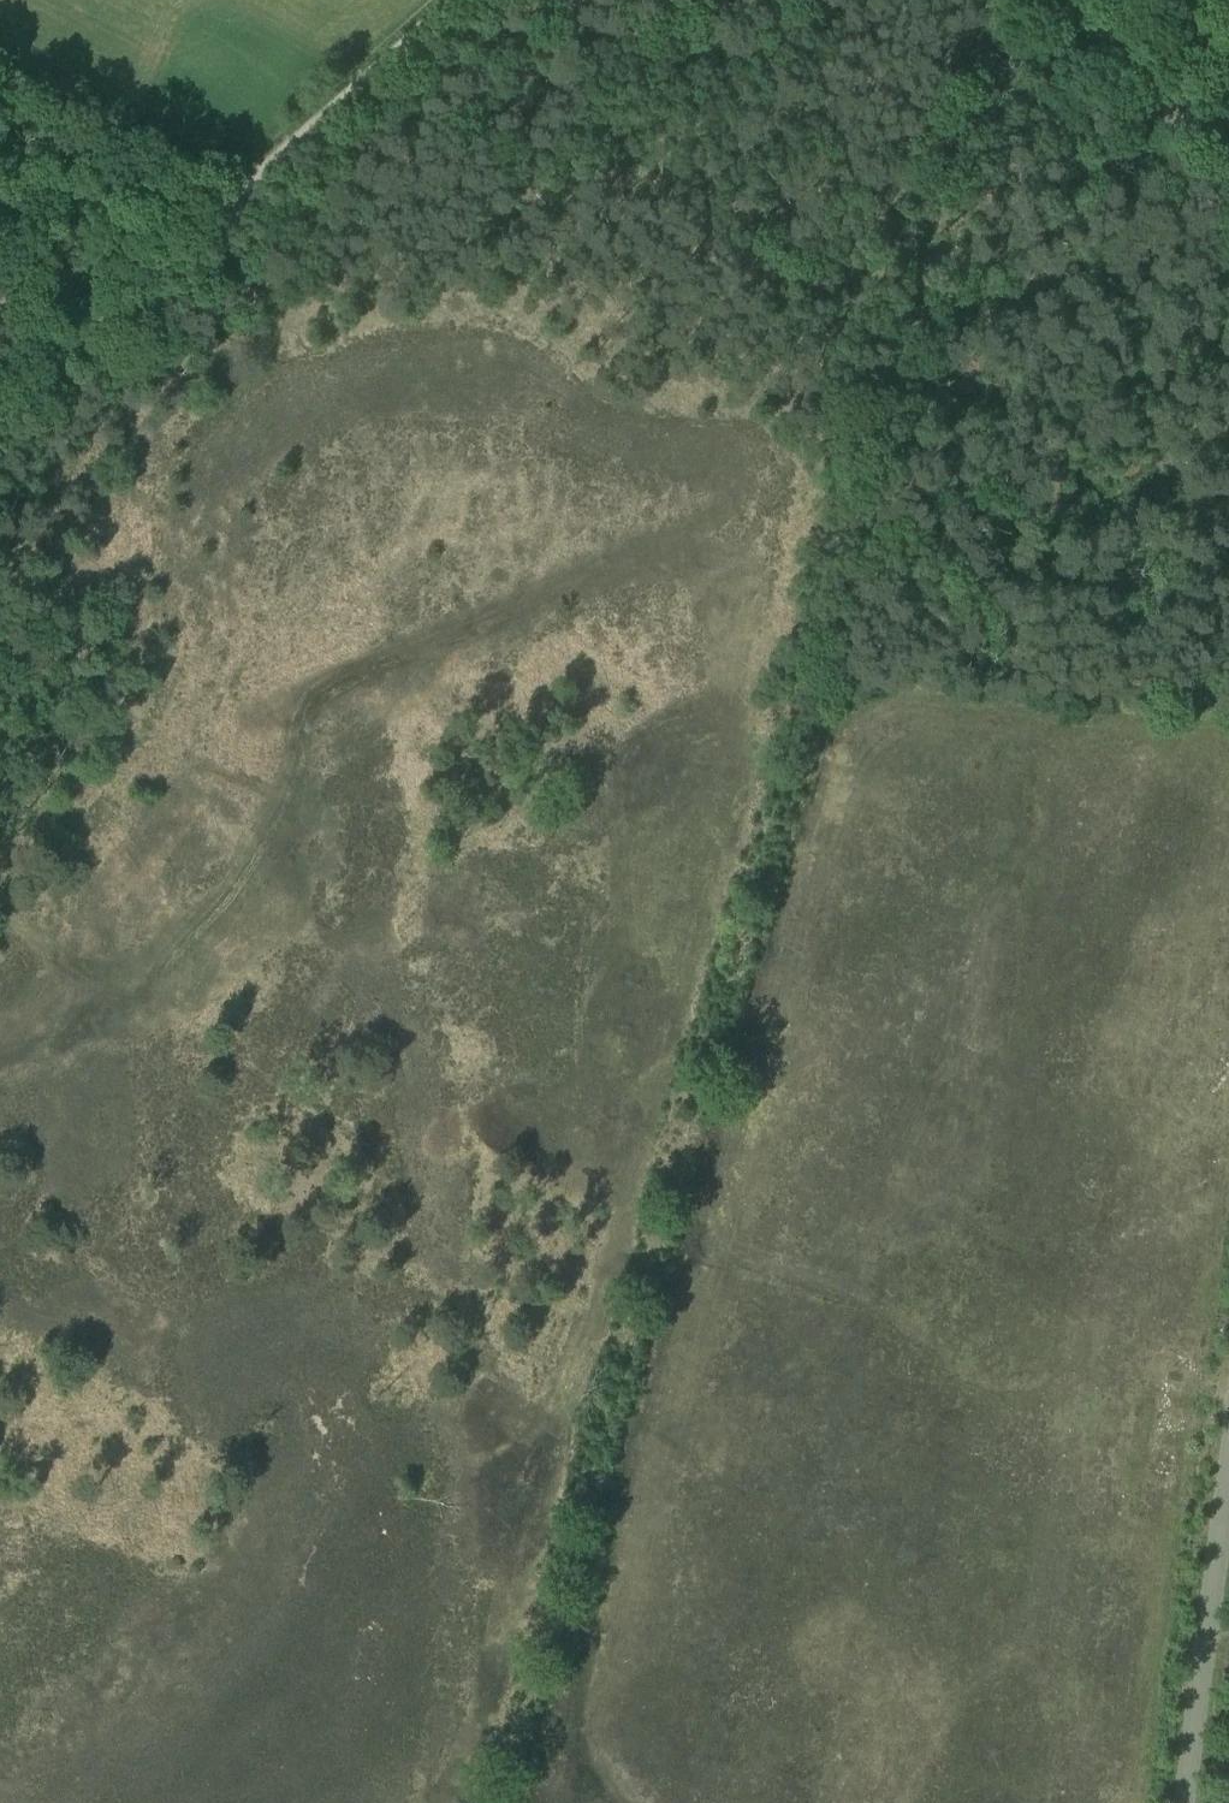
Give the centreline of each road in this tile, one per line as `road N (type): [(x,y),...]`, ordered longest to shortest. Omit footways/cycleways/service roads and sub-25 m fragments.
road 1 (track): [(0,397),(454,0)]
road 2 (unclassified): [(1186,1802),(1228,1477)]
road 3 (track): [(1228,156),(1045,0)]

